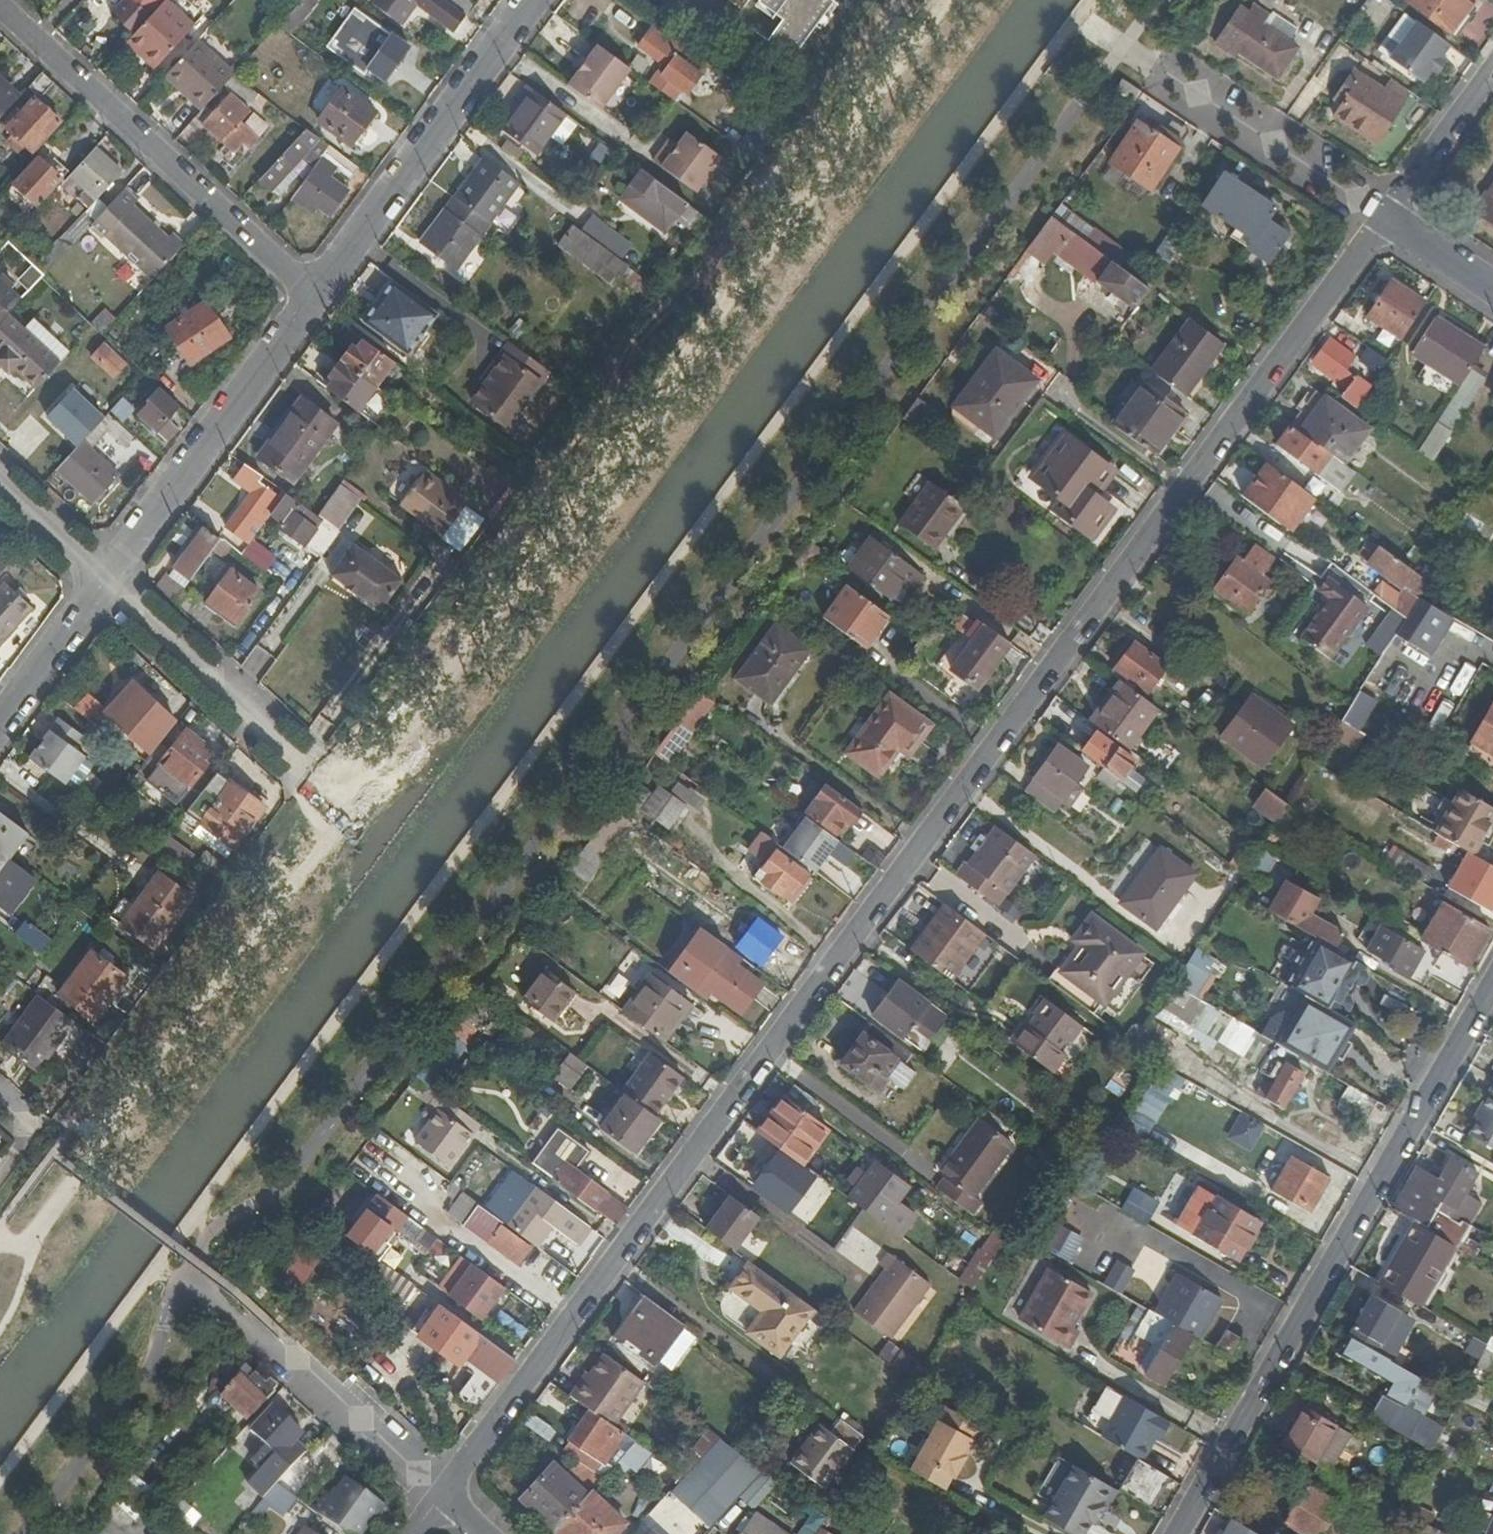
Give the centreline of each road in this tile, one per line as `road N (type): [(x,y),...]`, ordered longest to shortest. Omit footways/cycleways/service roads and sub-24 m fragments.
road 1 (residential): [(445,1493),(1384,214)]
road 2 (residential): [(1492,989),(1182,1533)]
road 3 (residential): [(311,293),(0,7)]
road 4 (residential): [(311,293),(537,0)]
road 5 (residential): [(98,576),(311,293)]
road 6 (residential): [(98,576),(303,760)]
road 7 (residential): [(1176,86),(1384,214)]
road 8 (residential): [(445,1493),(274,1336)]
road 9 (residential): [(1492,67),(1384,214)]
road 10 (residential): [(0,715),(98,576)]
road 11 (residential): [(0,486),(98,576)]
road 12 (residential): [(1384,214),(1492,286)]

